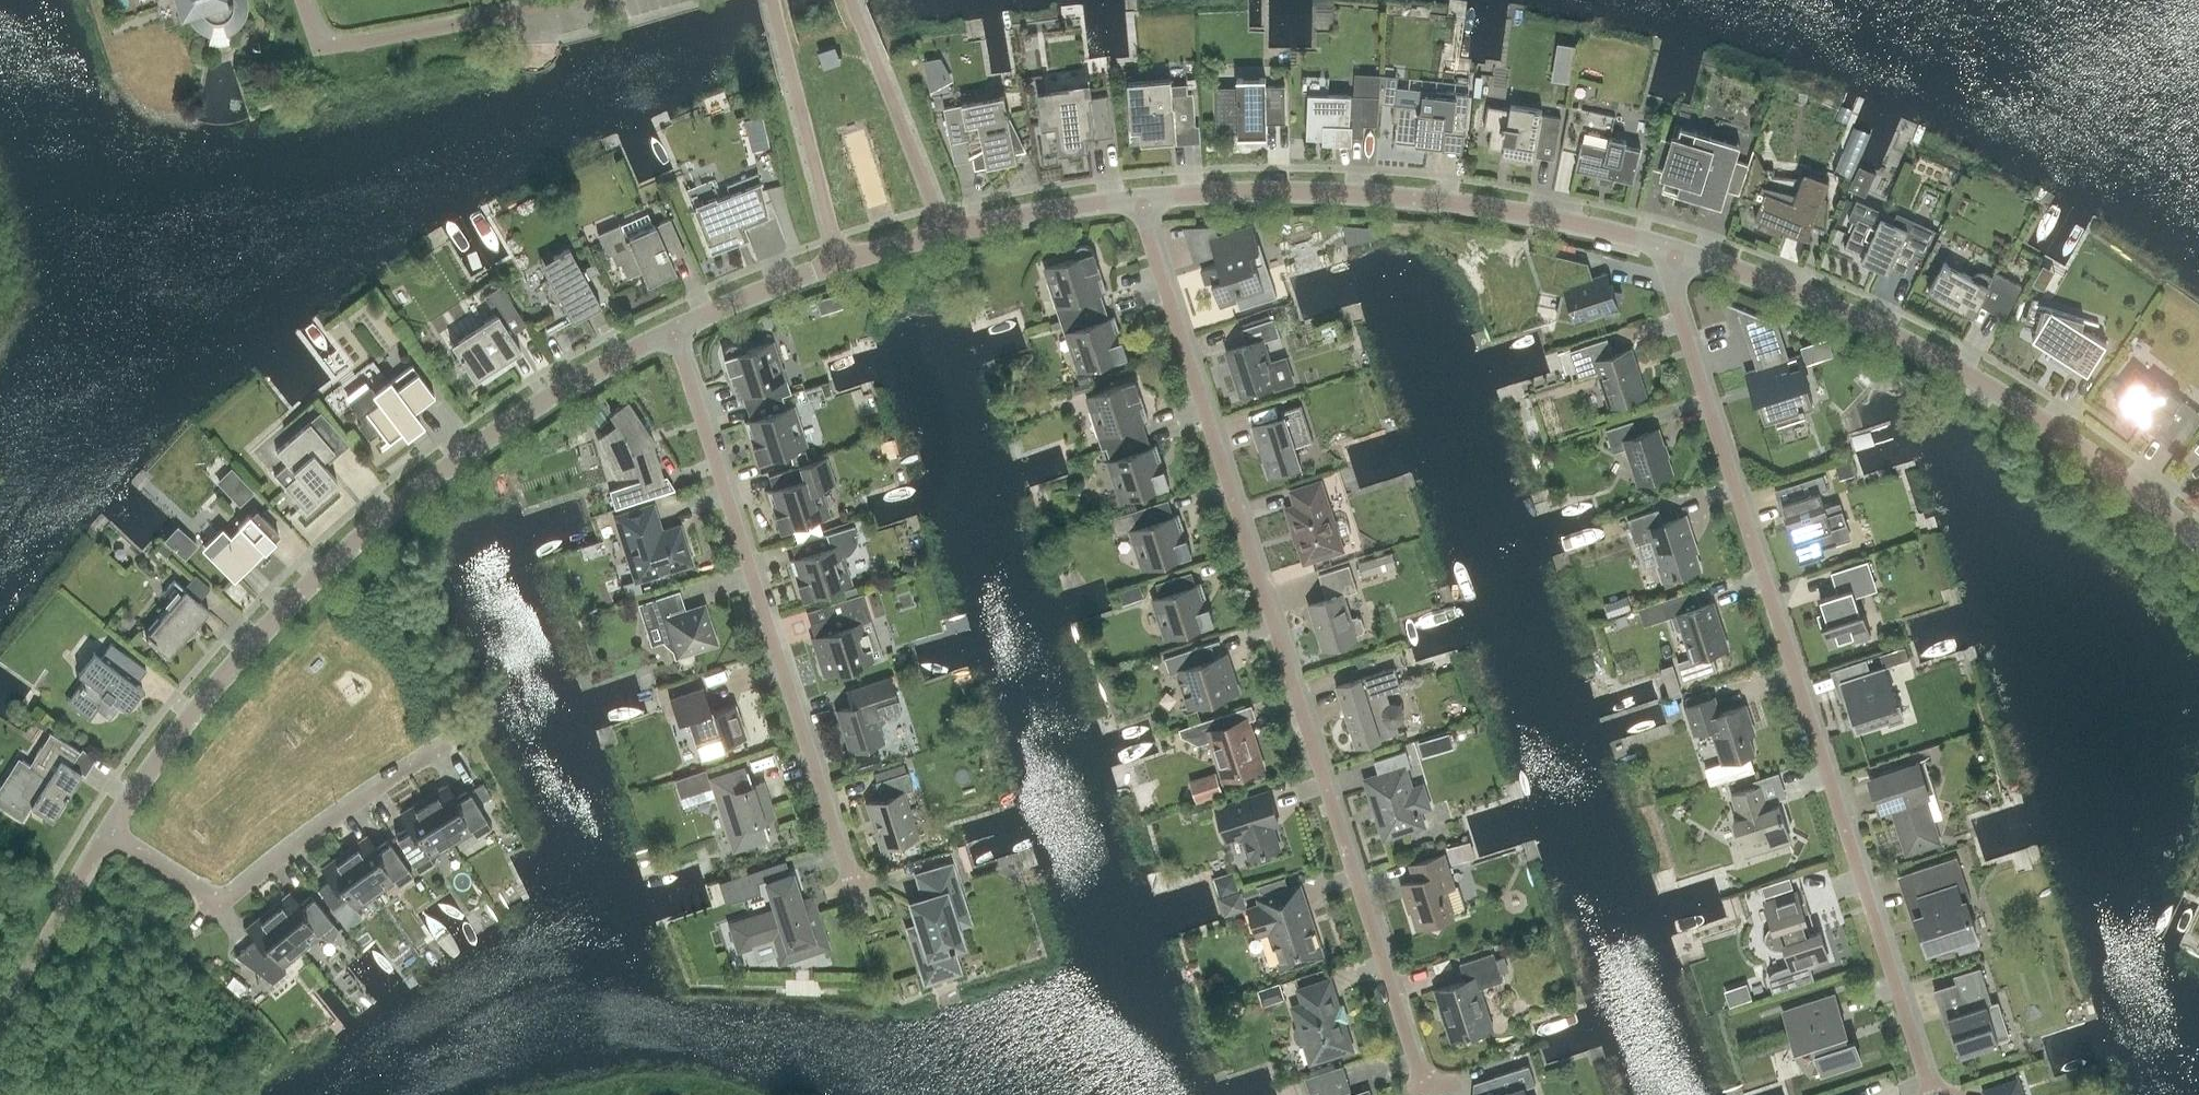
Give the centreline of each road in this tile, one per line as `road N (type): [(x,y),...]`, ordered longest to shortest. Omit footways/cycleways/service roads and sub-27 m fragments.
road 1 (unclassified): [(1425,1089),(1142,199)]
road 2 (unclassified): [(1933,1094),(1673,297),(1675,250)]
road 3 (unclassified): [(108,835),(214,688),(348,551),(499,431),(675,331)]
road 4 (unclassified): [(1675,250),(1856,317),(1969,375),(2083,449),(2198,541)]
road 5 (unclassified): [(849,866),(675,331)]
road 6 (unclassified): [(1142,199),(1332,193),(1442,201),(1675,250)]
road 7 (unclassified): [(108,835),(221,907),(452,745)]
road 8 (unclassified): [(304,0),(327,50),(577,0)]
road 9 (unclassified): [(773,0),(841,262)]
road 10 (unclassified): [(949,230),(852,0)]
road 11 (unclassified): [(949,230),(1142,199)]
road 12 (unclassified): [(675,331),(841,262)]

